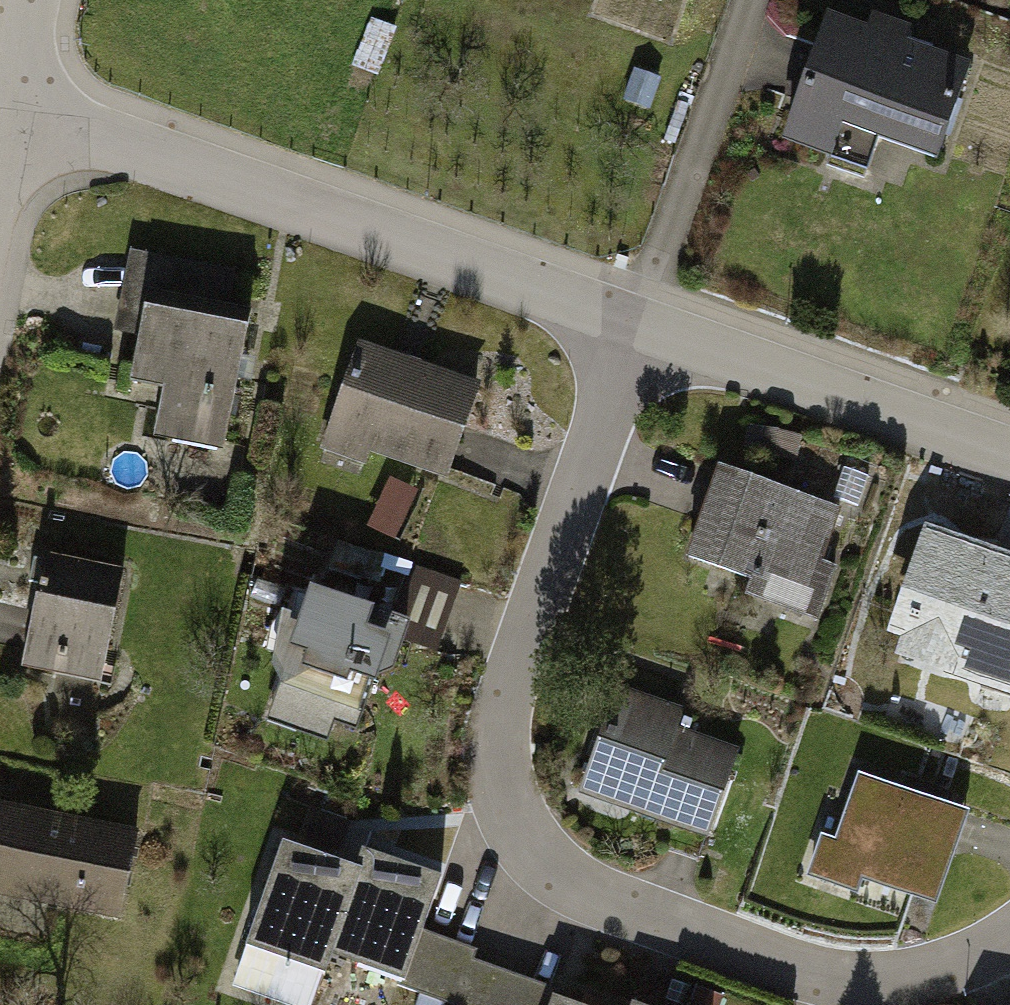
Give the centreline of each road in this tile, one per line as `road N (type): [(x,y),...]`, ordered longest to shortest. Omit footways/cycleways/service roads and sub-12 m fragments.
road 1 (residential): [(636,324),(508,697),(499,742),(514,812),(564,875),(611,902),(836,978),(927,973),(1009,939)]
road 2 (residential): [(19,113),(636,324)]
road 3 (residential): [(636,324),(1009,455)]

